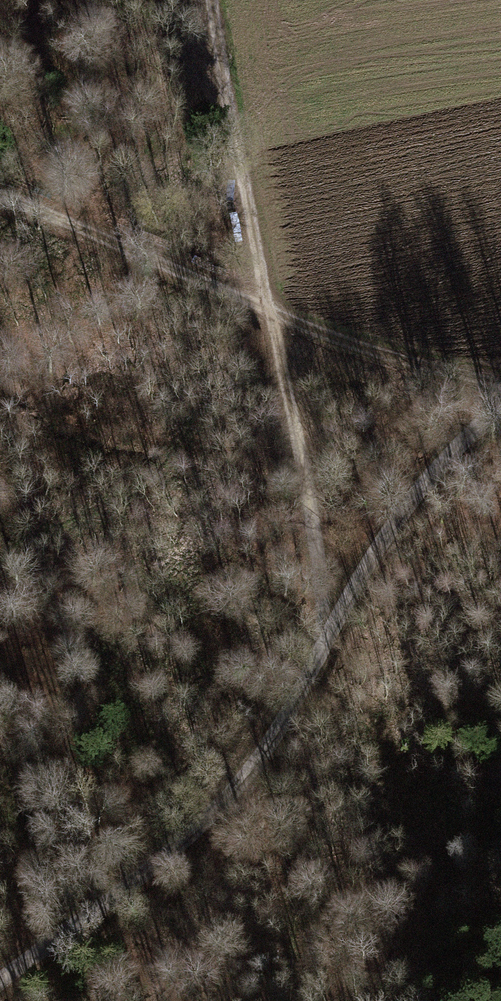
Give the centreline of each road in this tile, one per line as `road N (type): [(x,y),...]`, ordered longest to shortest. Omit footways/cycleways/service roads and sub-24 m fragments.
road 1 (unclassified): [(0,980),(149,864),(237,782),(286,714),(381,544),(500,407)]
road 2 (track): [(210,0),(223,107),(333,622)]
road 3 (track): [(500,384),(363,350),(0,199)]
road 4 (track): [(284,377),(210,413),(151,479),(0,570)]

